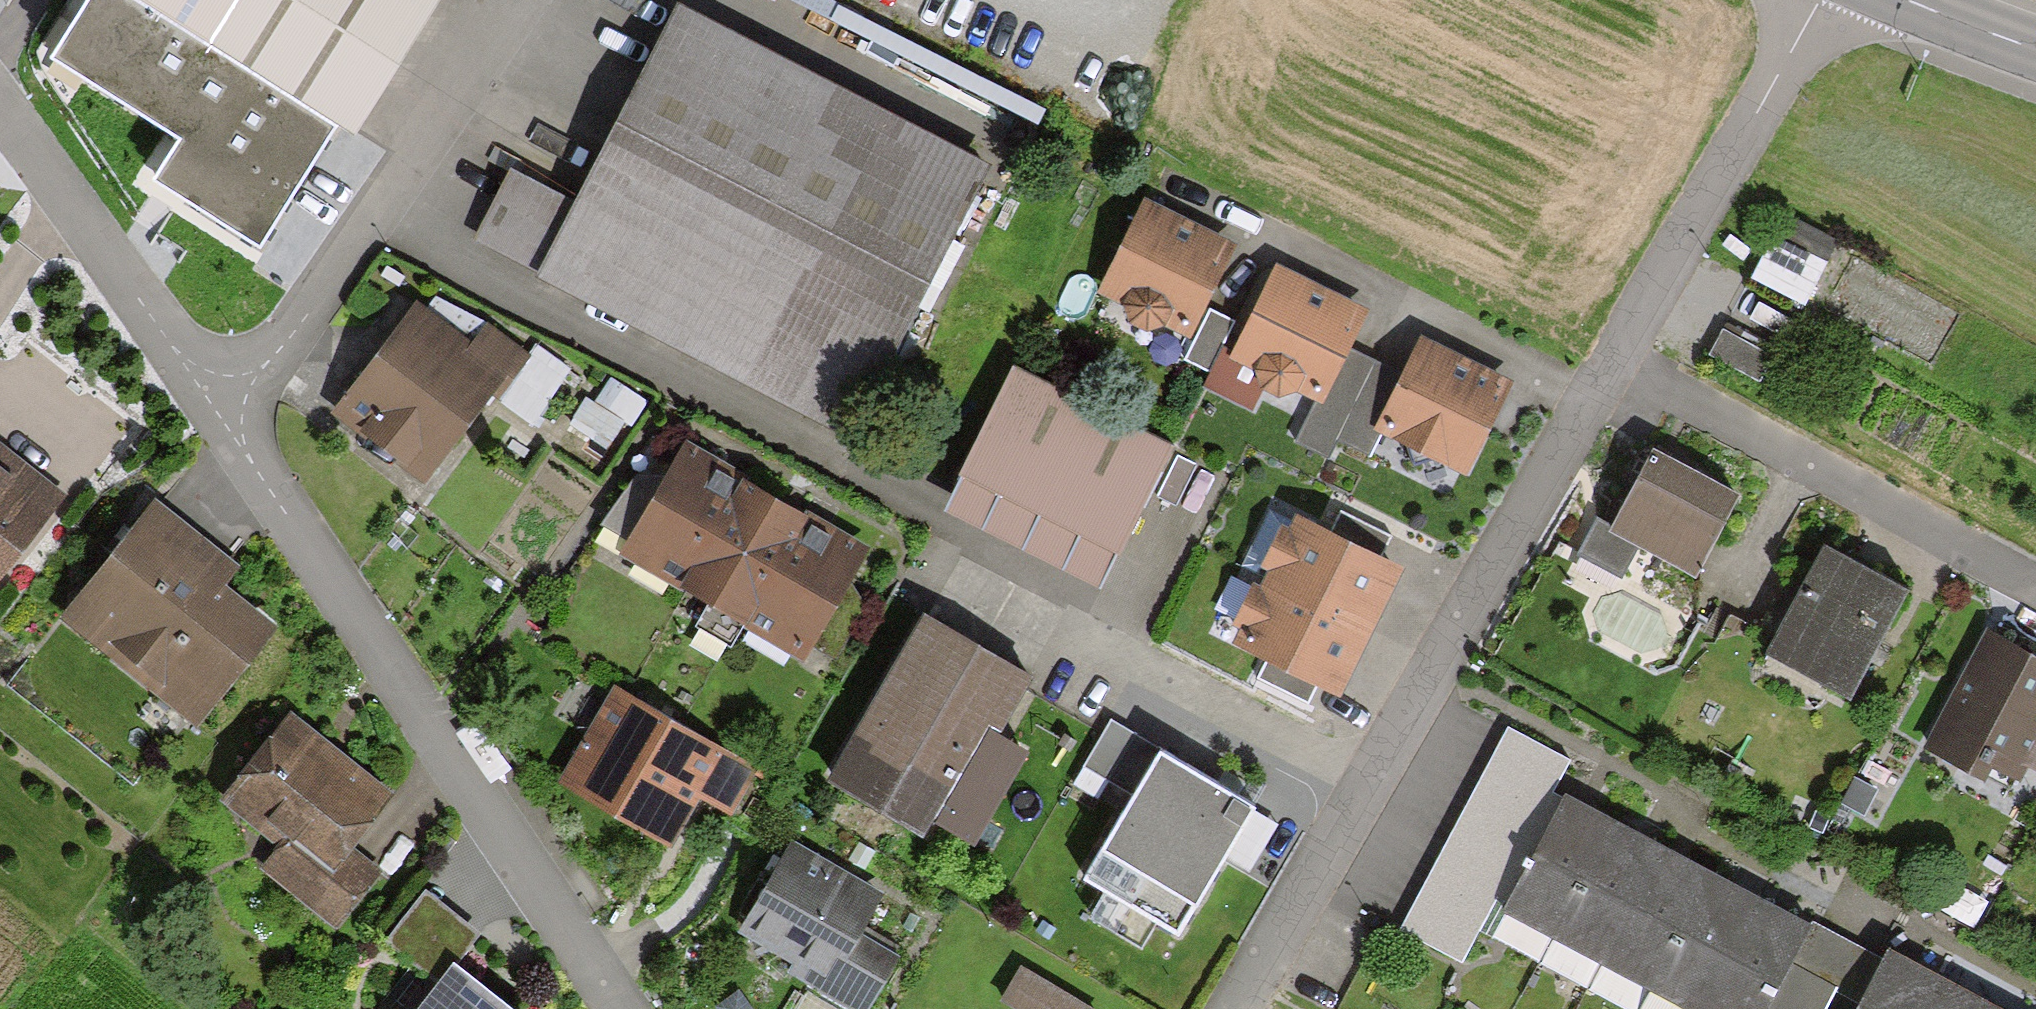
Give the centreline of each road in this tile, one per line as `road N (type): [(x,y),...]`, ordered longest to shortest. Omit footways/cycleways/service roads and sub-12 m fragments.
road 1 (residential): [(1231,1008),(1365,791),(1820,0)]
road 2 (residential): [(218,405),(623,1008)]
road 3 (residential): [(218,405),(275,356),(515,0)]
road 4 (residential): [(0,111),(218,405)]
road 5 (tertiary): [(2035,50),(1902,0)]

